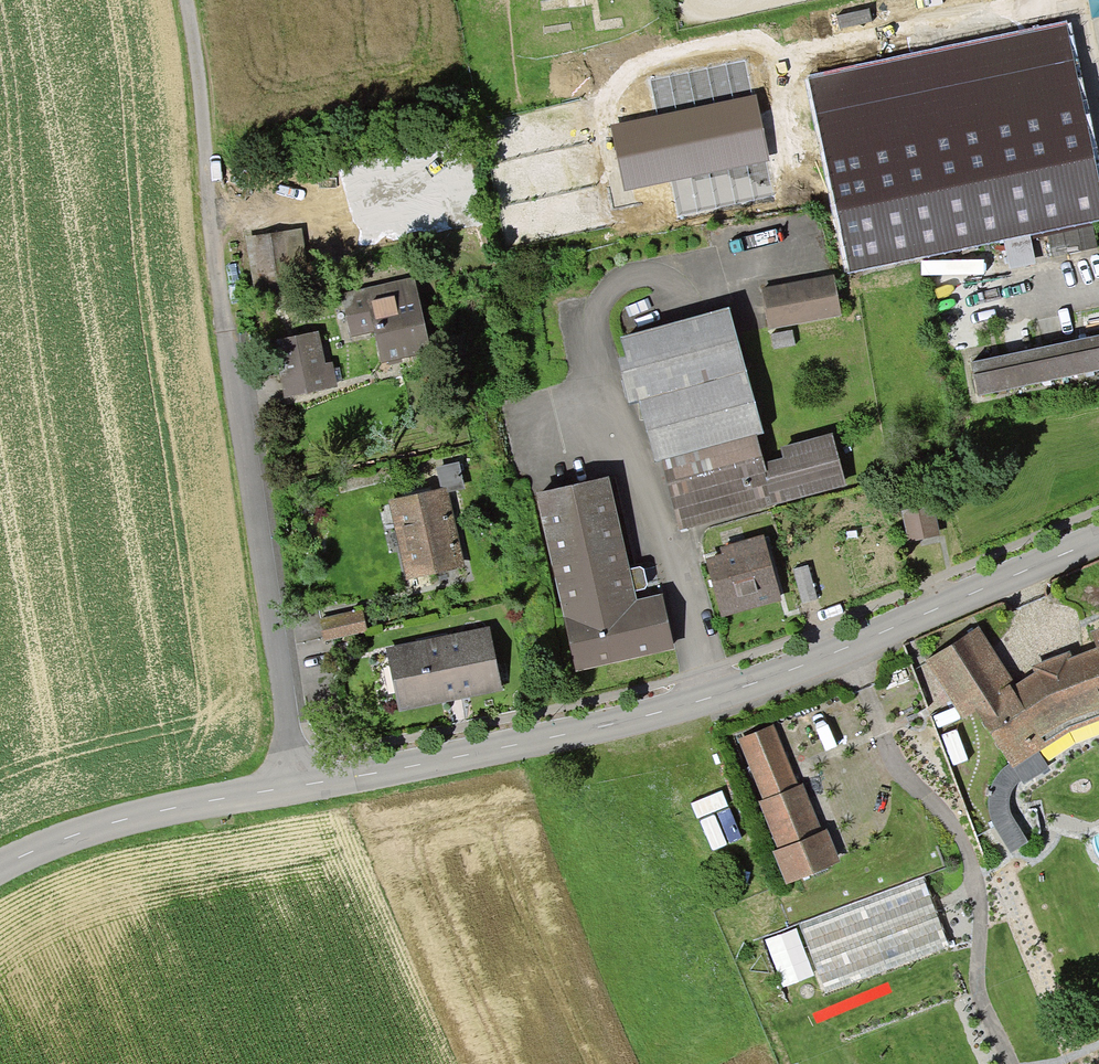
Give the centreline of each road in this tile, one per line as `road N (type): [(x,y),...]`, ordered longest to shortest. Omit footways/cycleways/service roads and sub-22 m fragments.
road 1 (tertiary): [(300,784),(556,738),(707,700),(1098,541)]
road 2 (residential): [(300,784),(218,287)]
road 3 (tertiary): [(0,863),(127,816),(300,784)]
road 4 (track): [(187,0),(218,287)]

